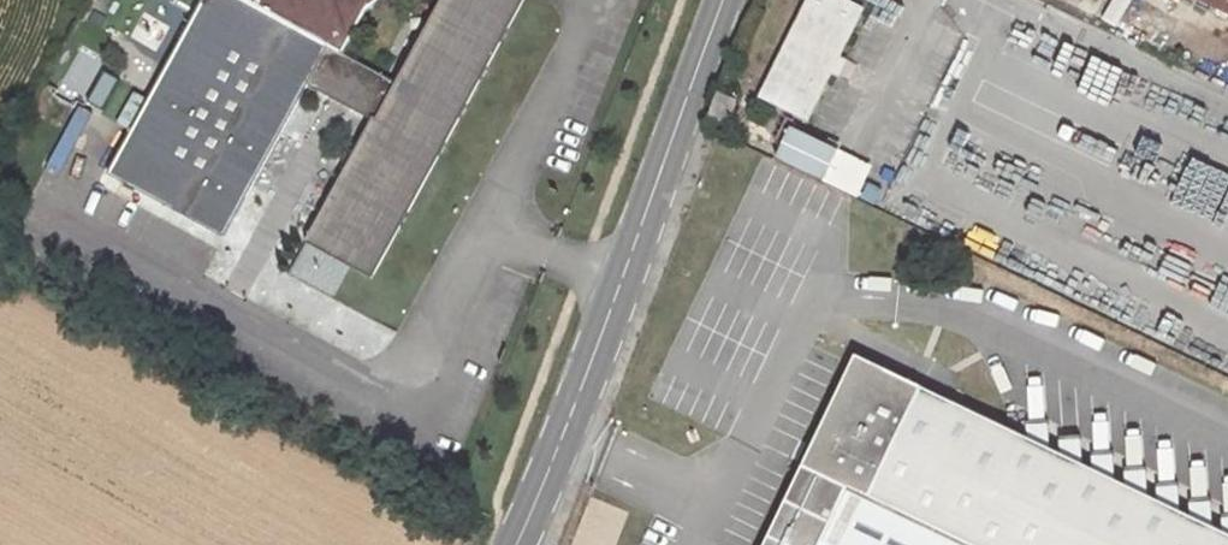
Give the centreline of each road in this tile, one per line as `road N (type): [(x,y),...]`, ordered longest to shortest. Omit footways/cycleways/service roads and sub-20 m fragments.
road 1 (unclassified): [(706,492),(832,293),(948,345),(1000,317),(1227,424)]
road 2 (tertiary): [(718,0),(561,430)]
road 3 (unclassified): [(561,430),(706,492)]
road 4 (tertiary): [(561,430),(511,544)]

